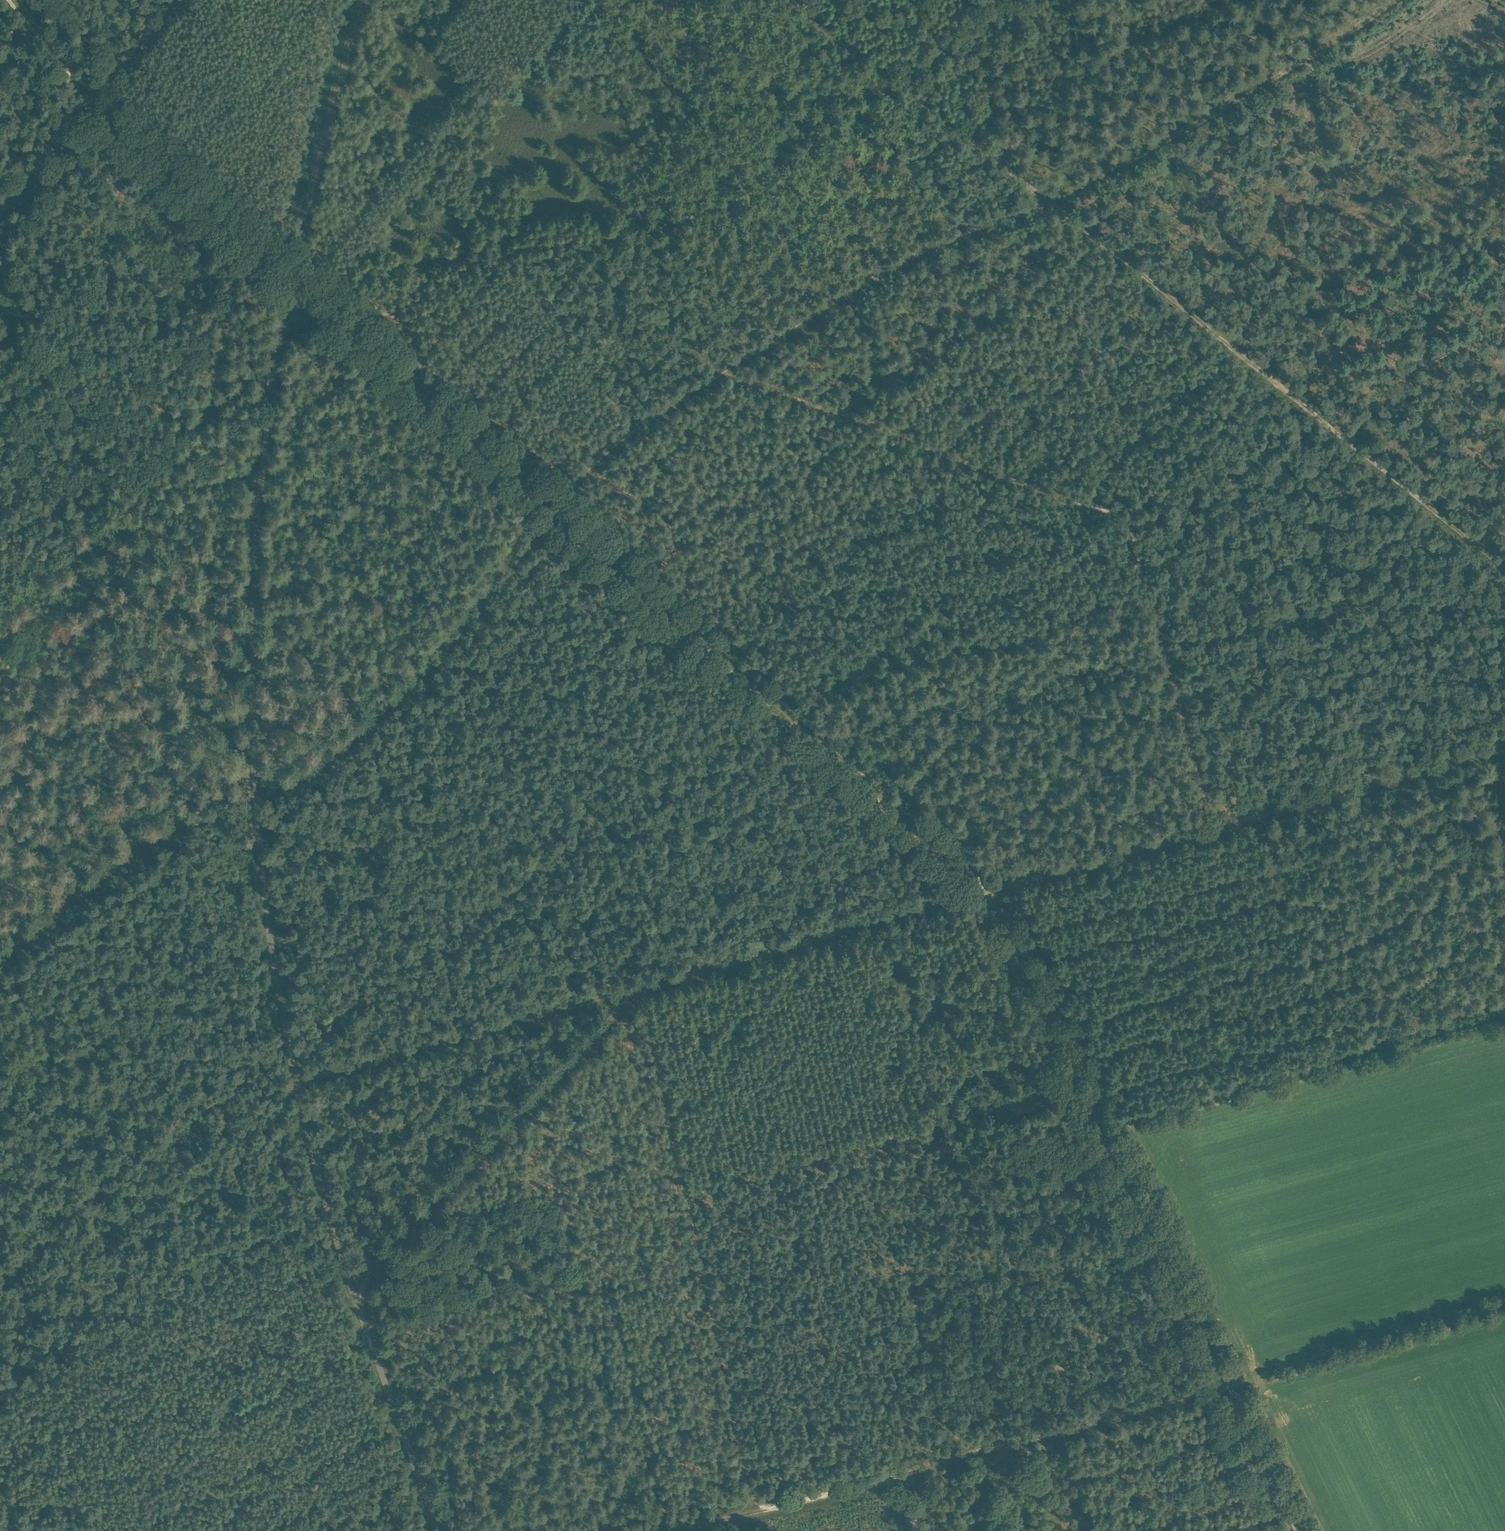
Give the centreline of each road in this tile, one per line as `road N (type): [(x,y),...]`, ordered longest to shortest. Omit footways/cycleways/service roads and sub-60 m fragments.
road 1 (track): [(1504,569),(789,0)]
road 2 (track): [(983,892),(1229,1383)]
road 3 (track): [(253,805),(322,762),(421,677),(563,506)]
road 4 (track): [(1229,1383),(904,1474)]
road 5 (track): [(0,959),(95,873),(253,805)]
road 6 (track): [(292,271),(115,107),(95,98)]
road 7 (track): [(668,1530),(904,1474)]
road 8 (track): [(1300,1530),(1229,1383)]
road 9 (track): [(0,212),(95,98)]
road 10 (track): [(180,0),(95,98)]
road 11 (track): [(95,98),(17,0)]

